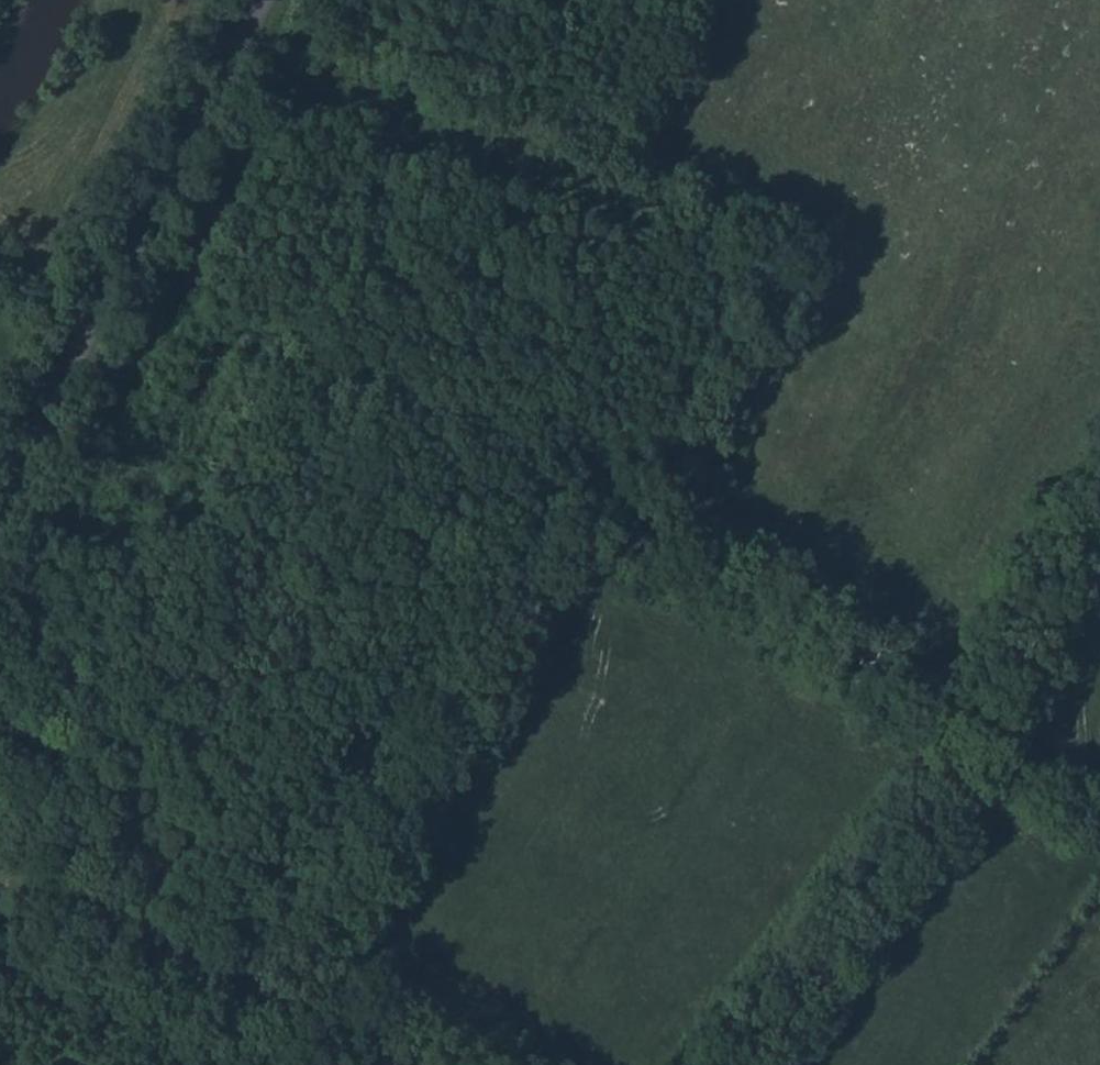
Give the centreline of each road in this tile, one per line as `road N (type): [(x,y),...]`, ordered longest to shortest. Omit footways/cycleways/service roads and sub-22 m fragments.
road 1 (unclassified): [(0,472),(250,0)]
road 2 (track): [(383,1064),(0,878)]

